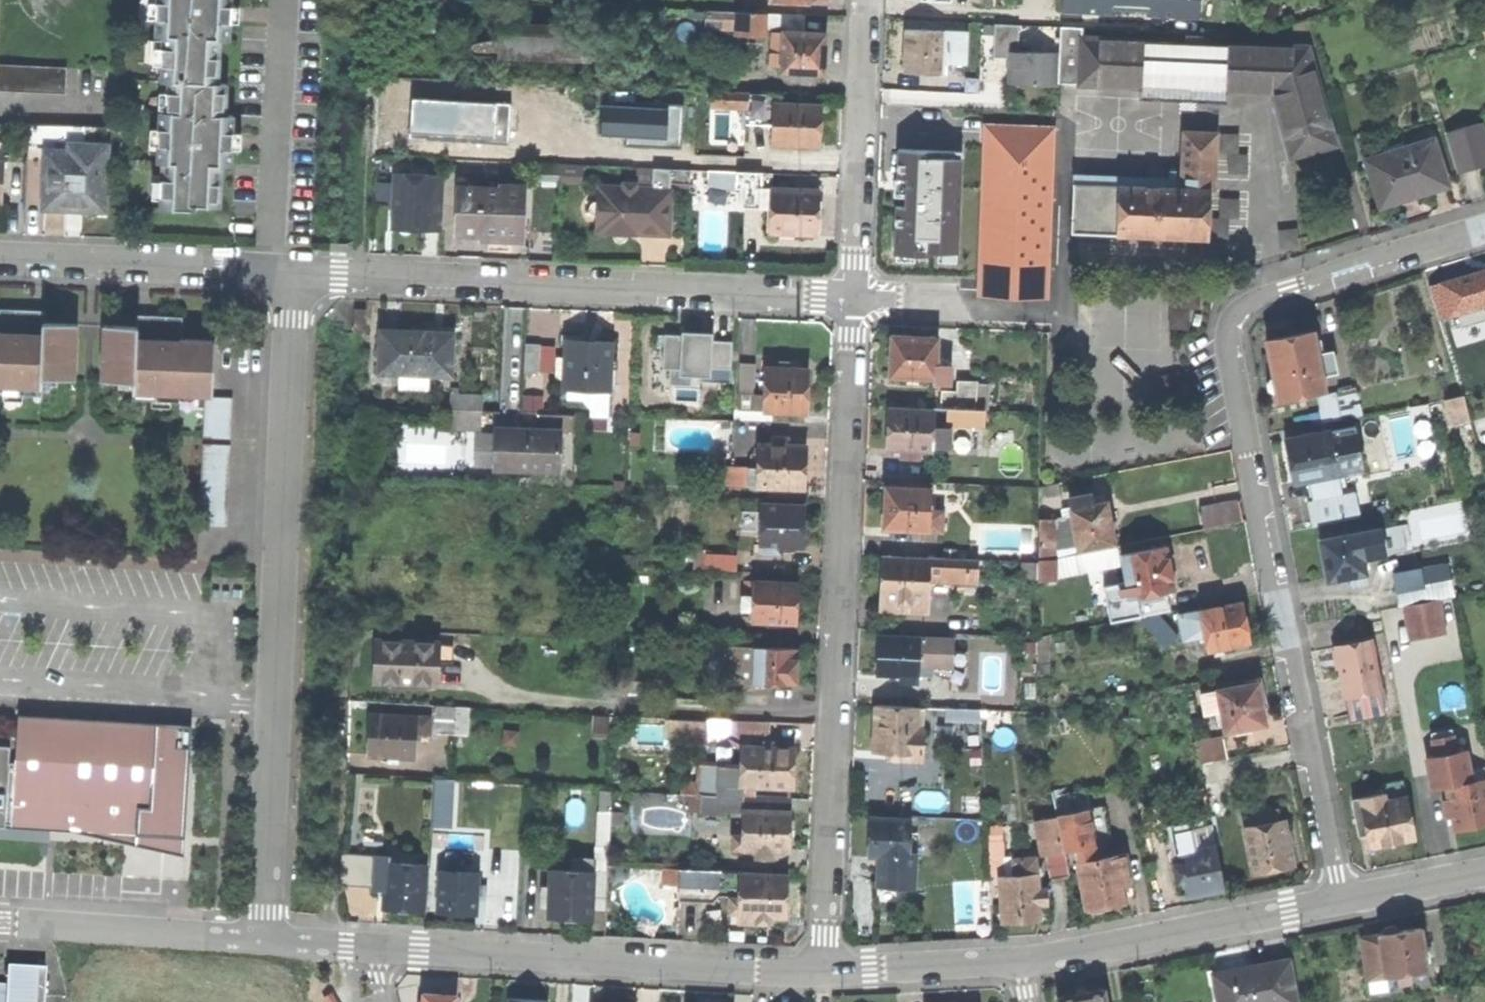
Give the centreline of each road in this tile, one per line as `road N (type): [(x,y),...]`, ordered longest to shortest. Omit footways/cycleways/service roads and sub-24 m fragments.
road 1 (residential): [(1484,229),(1289,289),(1246,305),(1227,328),(1340,901)]
road 2 (residential): [(825,971),(853,299)]
road 3 (residential): [(265,938),(293,273)]
road 4 (residential): [(293,273),(853,299)]
road 5 (residential): [(378,945),(825,971)]
road 6 (residential): [(1020,962),(1340,901)]
road 7 (residential): [(853,299),(864,0)]
road 8 (residential): [(0,258),(293,273)]
road 9 (residential): [(0,923),(265,938)]
road 10 (residential): [(825,971),(1020,962)]
road 11 (residential): [(853,299),(1042,308)]
road 12 (residential): [(1340,901),(1484,872)]

